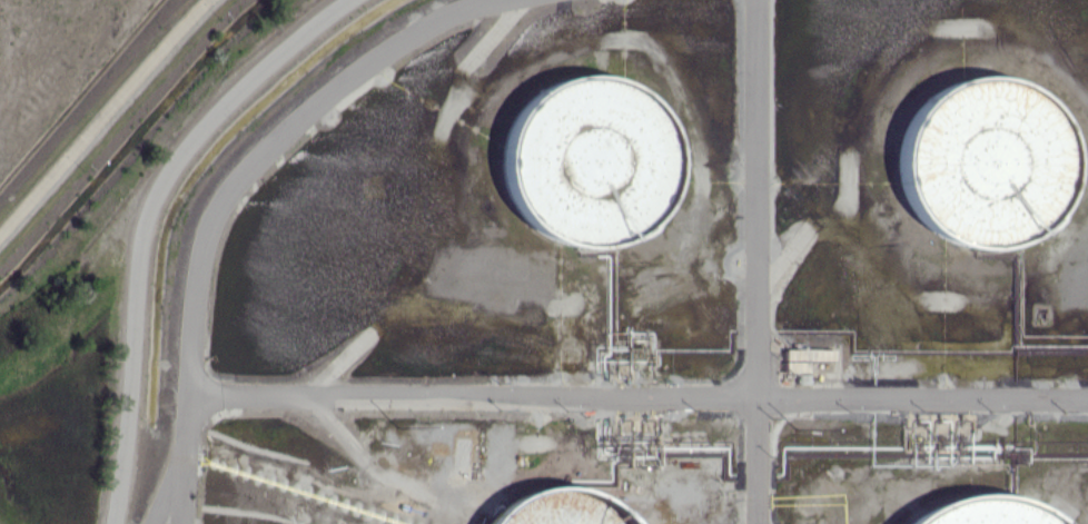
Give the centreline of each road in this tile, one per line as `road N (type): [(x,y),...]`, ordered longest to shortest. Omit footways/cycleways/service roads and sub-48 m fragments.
road 1 (motorway): [(0,237),(209,0)]

